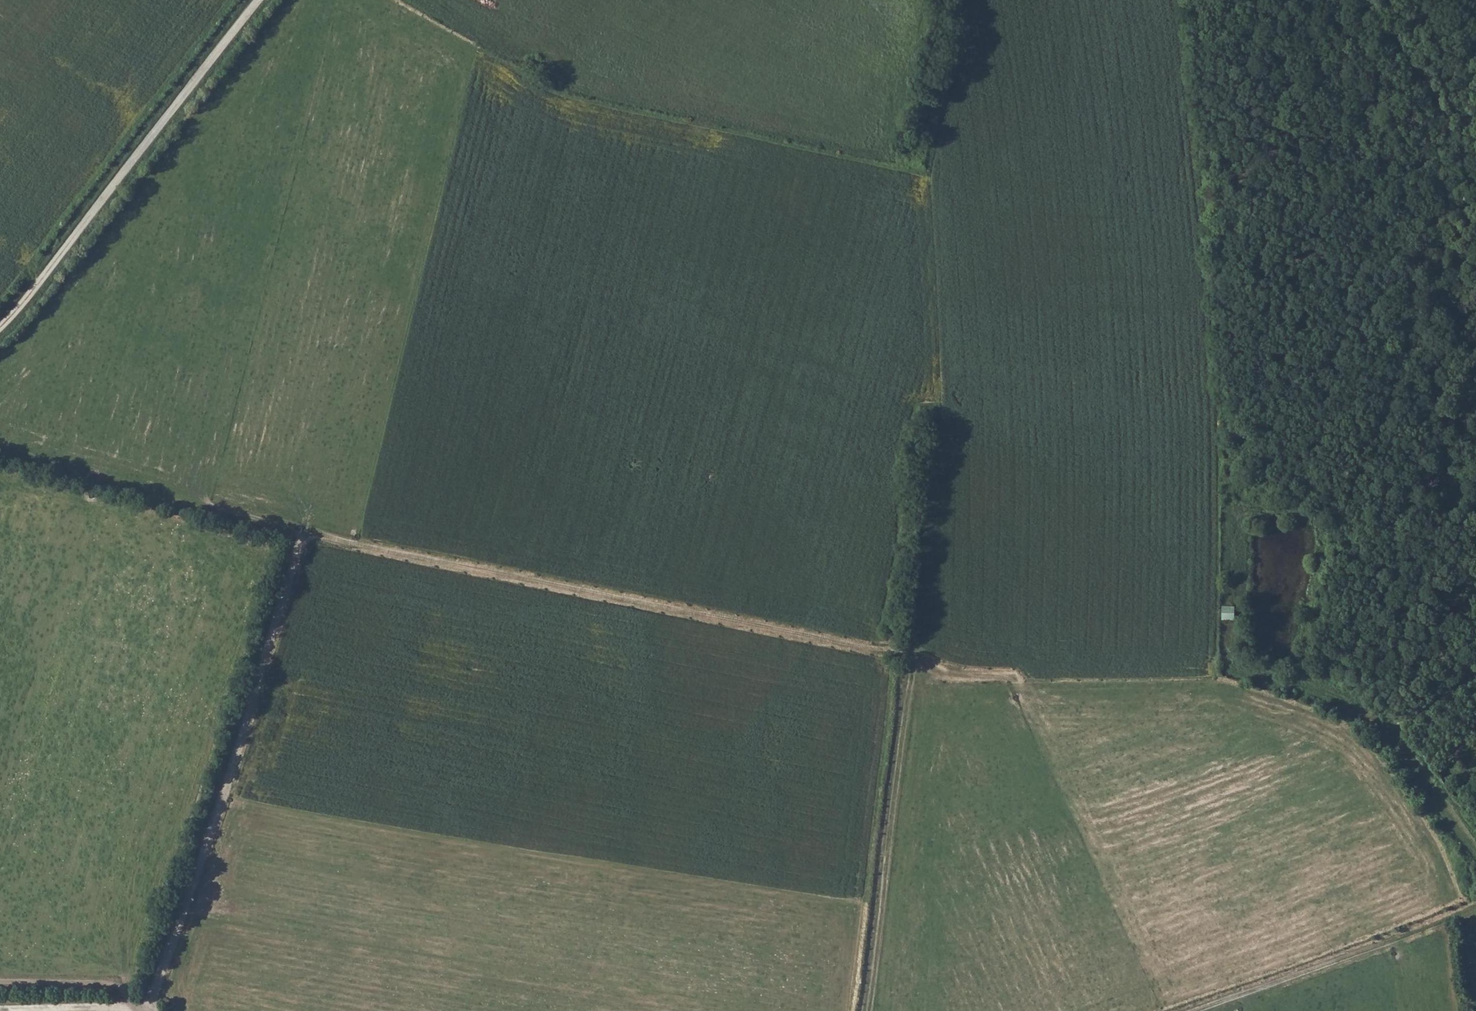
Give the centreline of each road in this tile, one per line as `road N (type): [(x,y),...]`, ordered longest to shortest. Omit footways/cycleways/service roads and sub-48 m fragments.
road 1 (track): [(259,0),(0,327)]
road 2 (track): [(935,1010),(935,676)]
road 3 (track): [(1475,910),(1195,1010)]

